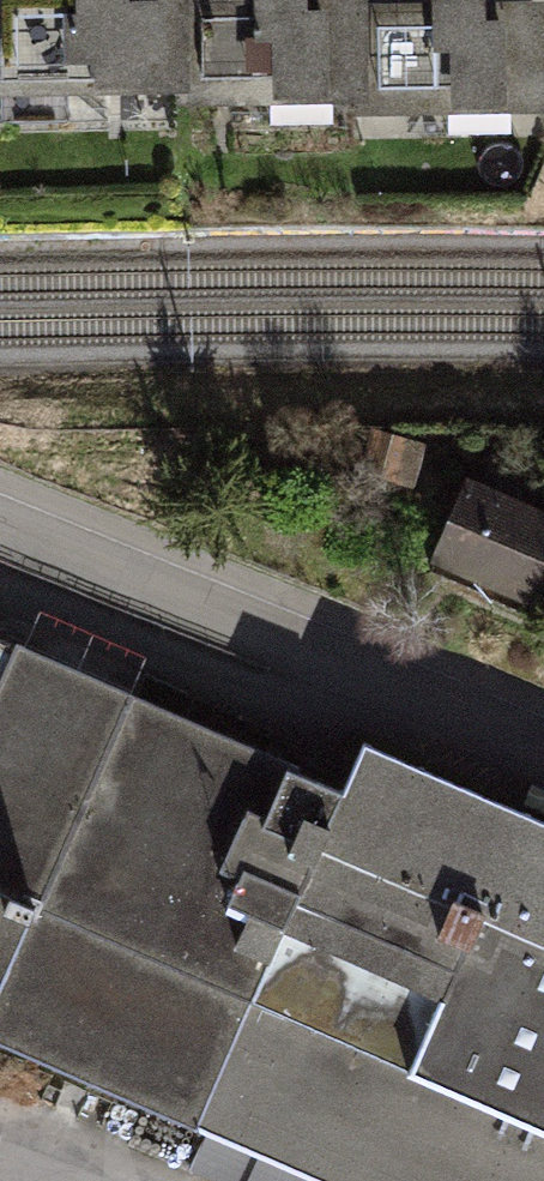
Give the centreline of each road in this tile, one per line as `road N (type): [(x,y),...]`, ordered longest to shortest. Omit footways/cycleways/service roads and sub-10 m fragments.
road 1 (residential): [(543,743),(0,516)]

